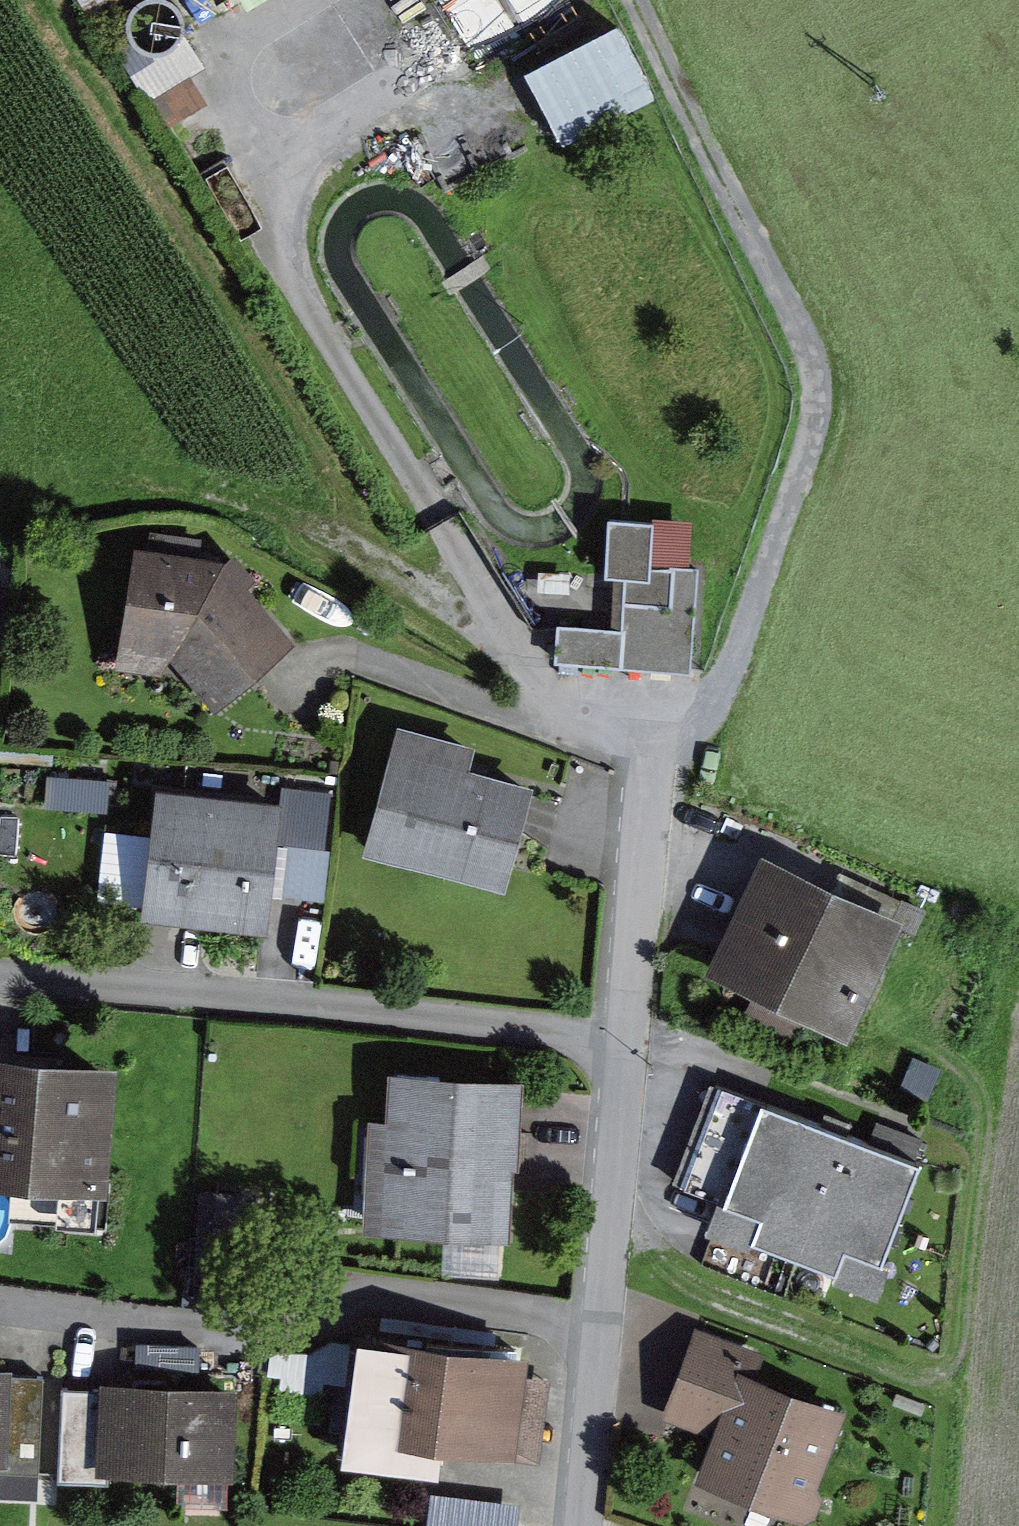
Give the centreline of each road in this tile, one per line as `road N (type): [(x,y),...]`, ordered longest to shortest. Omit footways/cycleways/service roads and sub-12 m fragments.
road 1 (track): [(661,755),(580,716),(448,602),(374,520),(35,0)]
road 2 (residential): [(835,393),(732,678),(661,755),(634,1040)]
road 3 (residential): [(0,975),(634,1040)]
road 4 (residential): [(634,1040),(592,1525)]
road 5 (track): [(641,0),(835,393)]
road 6 (track): [(448,602),(280,507),(161,484)]

